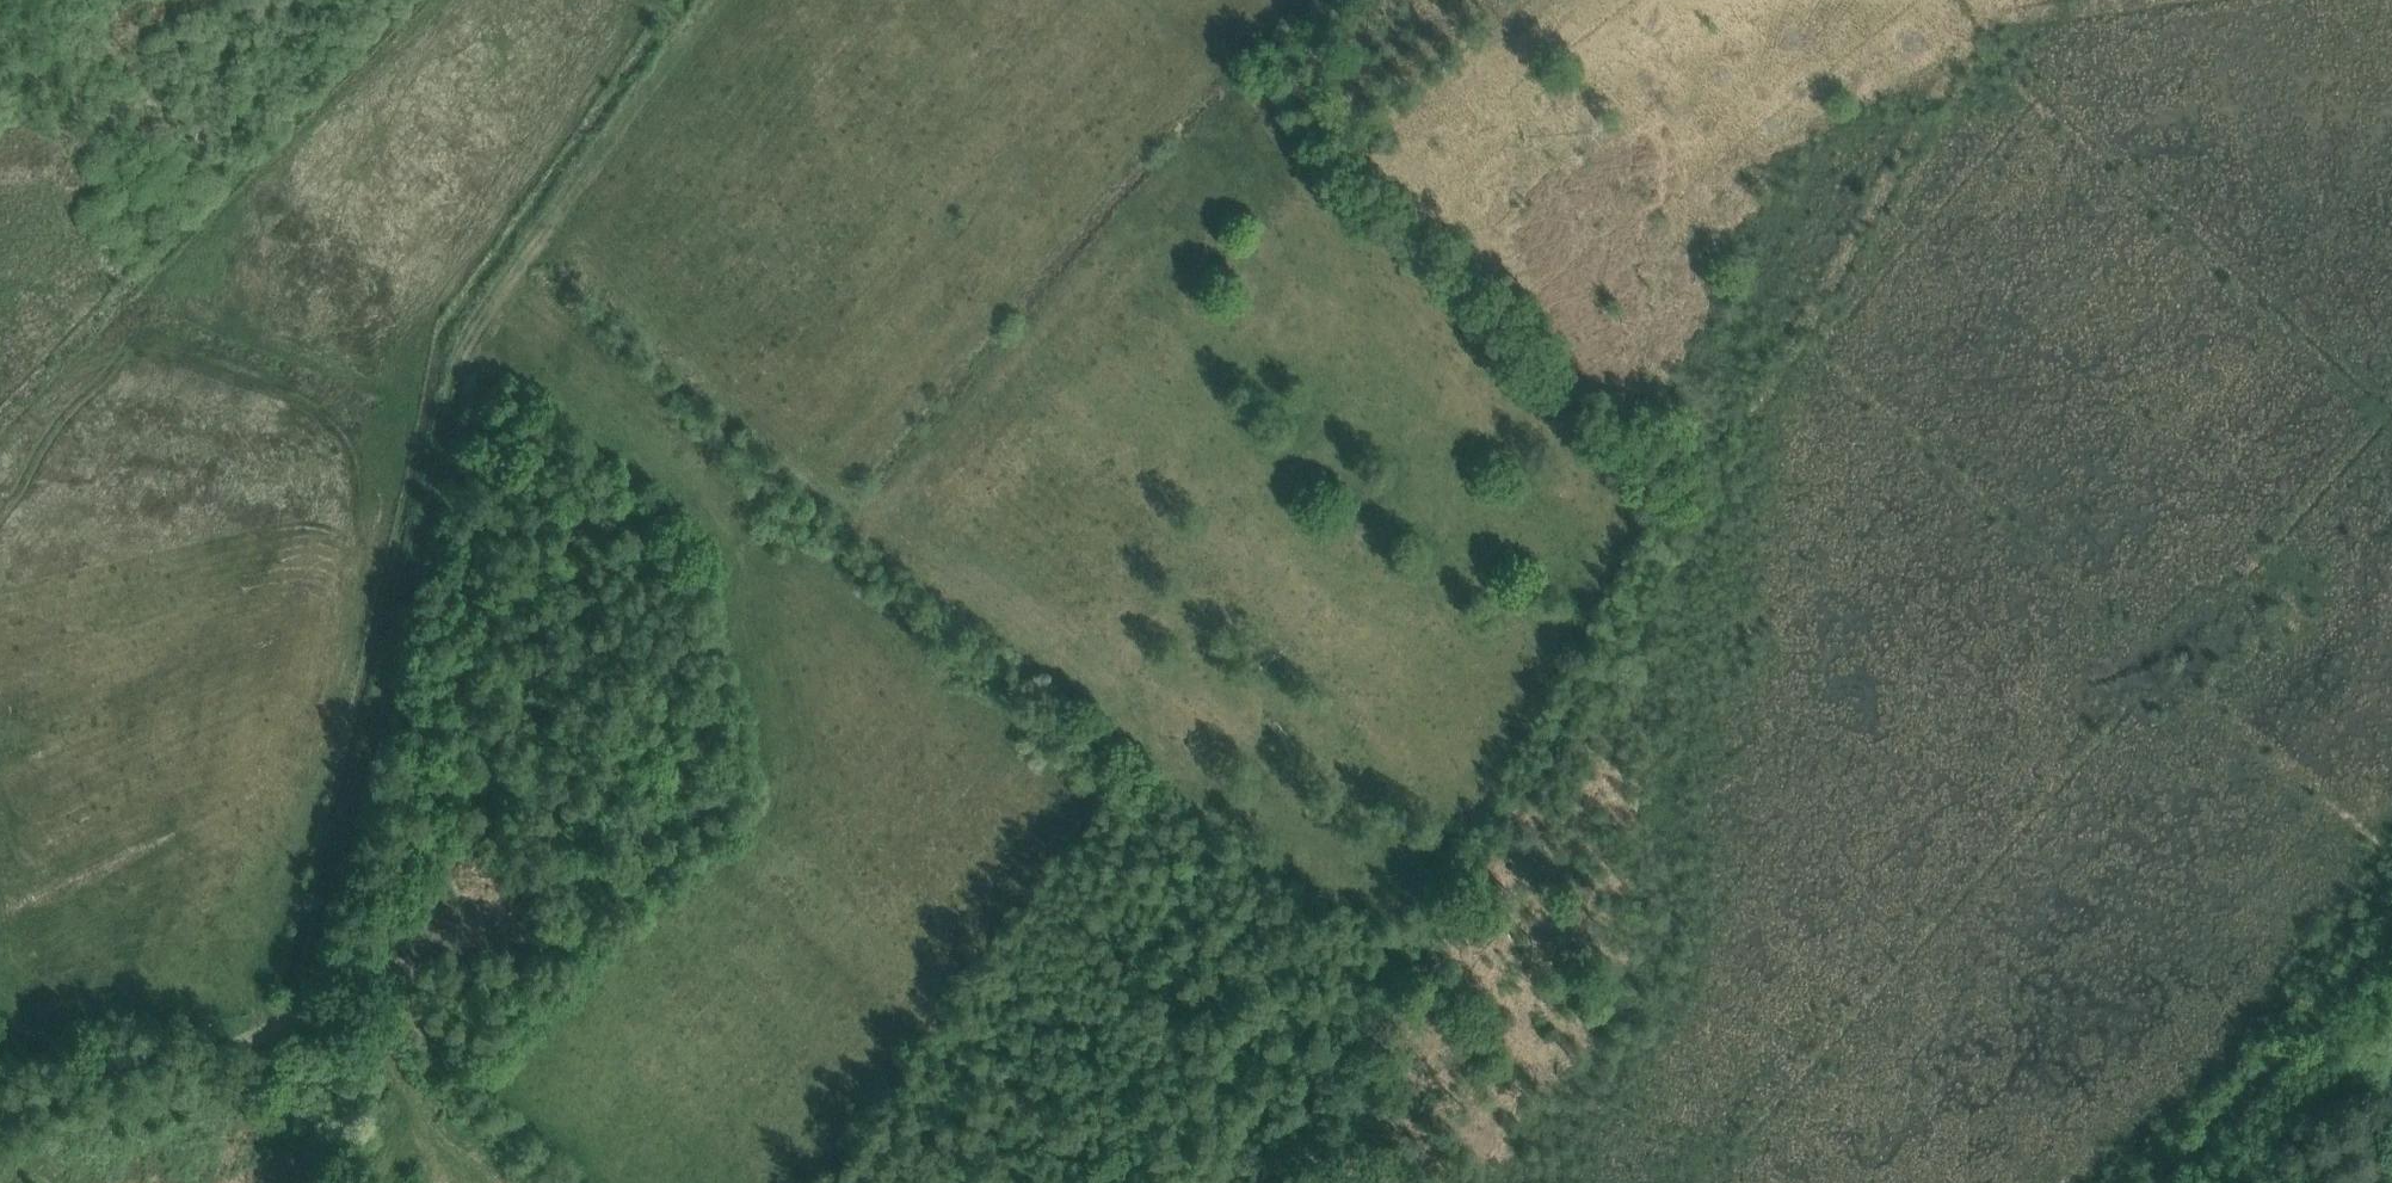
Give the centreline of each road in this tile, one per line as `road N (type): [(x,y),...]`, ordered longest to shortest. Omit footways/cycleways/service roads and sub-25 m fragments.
road 1 (unclassified): [(2171,1182),(2391,945)]
road 2 (track): [(284,1026),(133,1066),(1,1114)]

